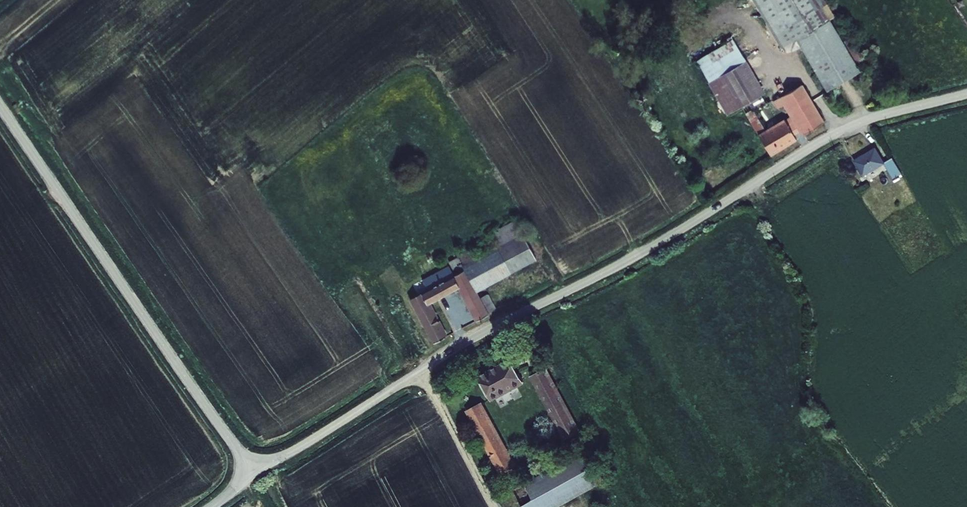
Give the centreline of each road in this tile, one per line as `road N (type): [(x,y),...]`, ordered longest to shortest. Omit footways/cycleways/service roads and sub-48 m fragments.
road 1 (unclassified): [(966,94),(840,130),(651,247),(461,345),(252,473)]
road 2 (unclassified): [(252,473),(0,105)]
road 3 (track): [(422,369),(492,506)]

